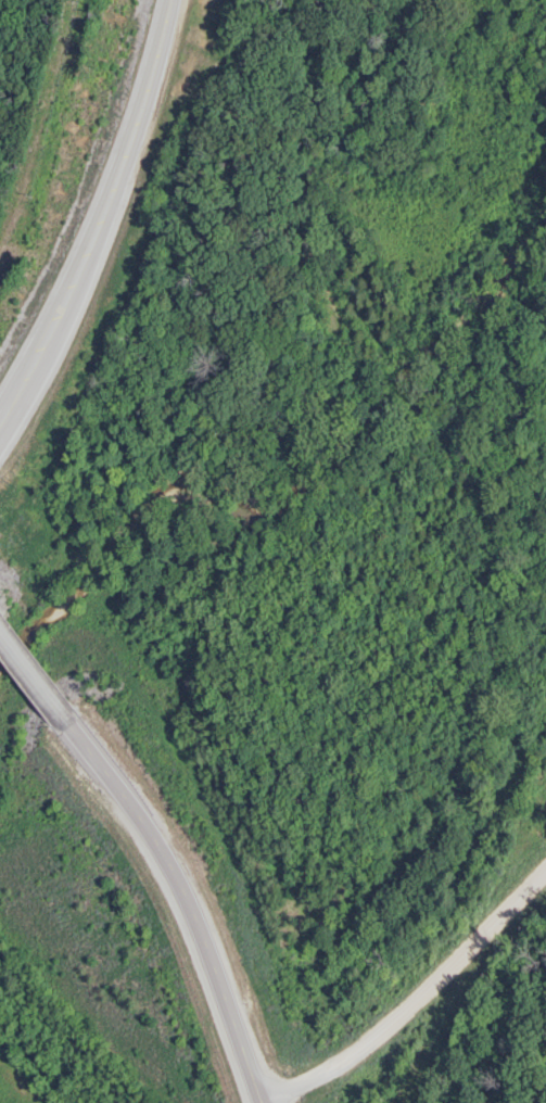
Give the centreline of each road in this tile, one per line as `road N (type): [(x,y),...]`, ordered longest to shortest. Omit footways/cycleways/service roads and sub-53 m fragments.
road 1 (secondary): [(265,1102),(211,944),(150,812),(0,630)]
road 2 (secondary): [(0,424),(52,333),(111,202),(171,0)]
road 3 (residential): [(265,1102),(365,1049),(545,867)]

